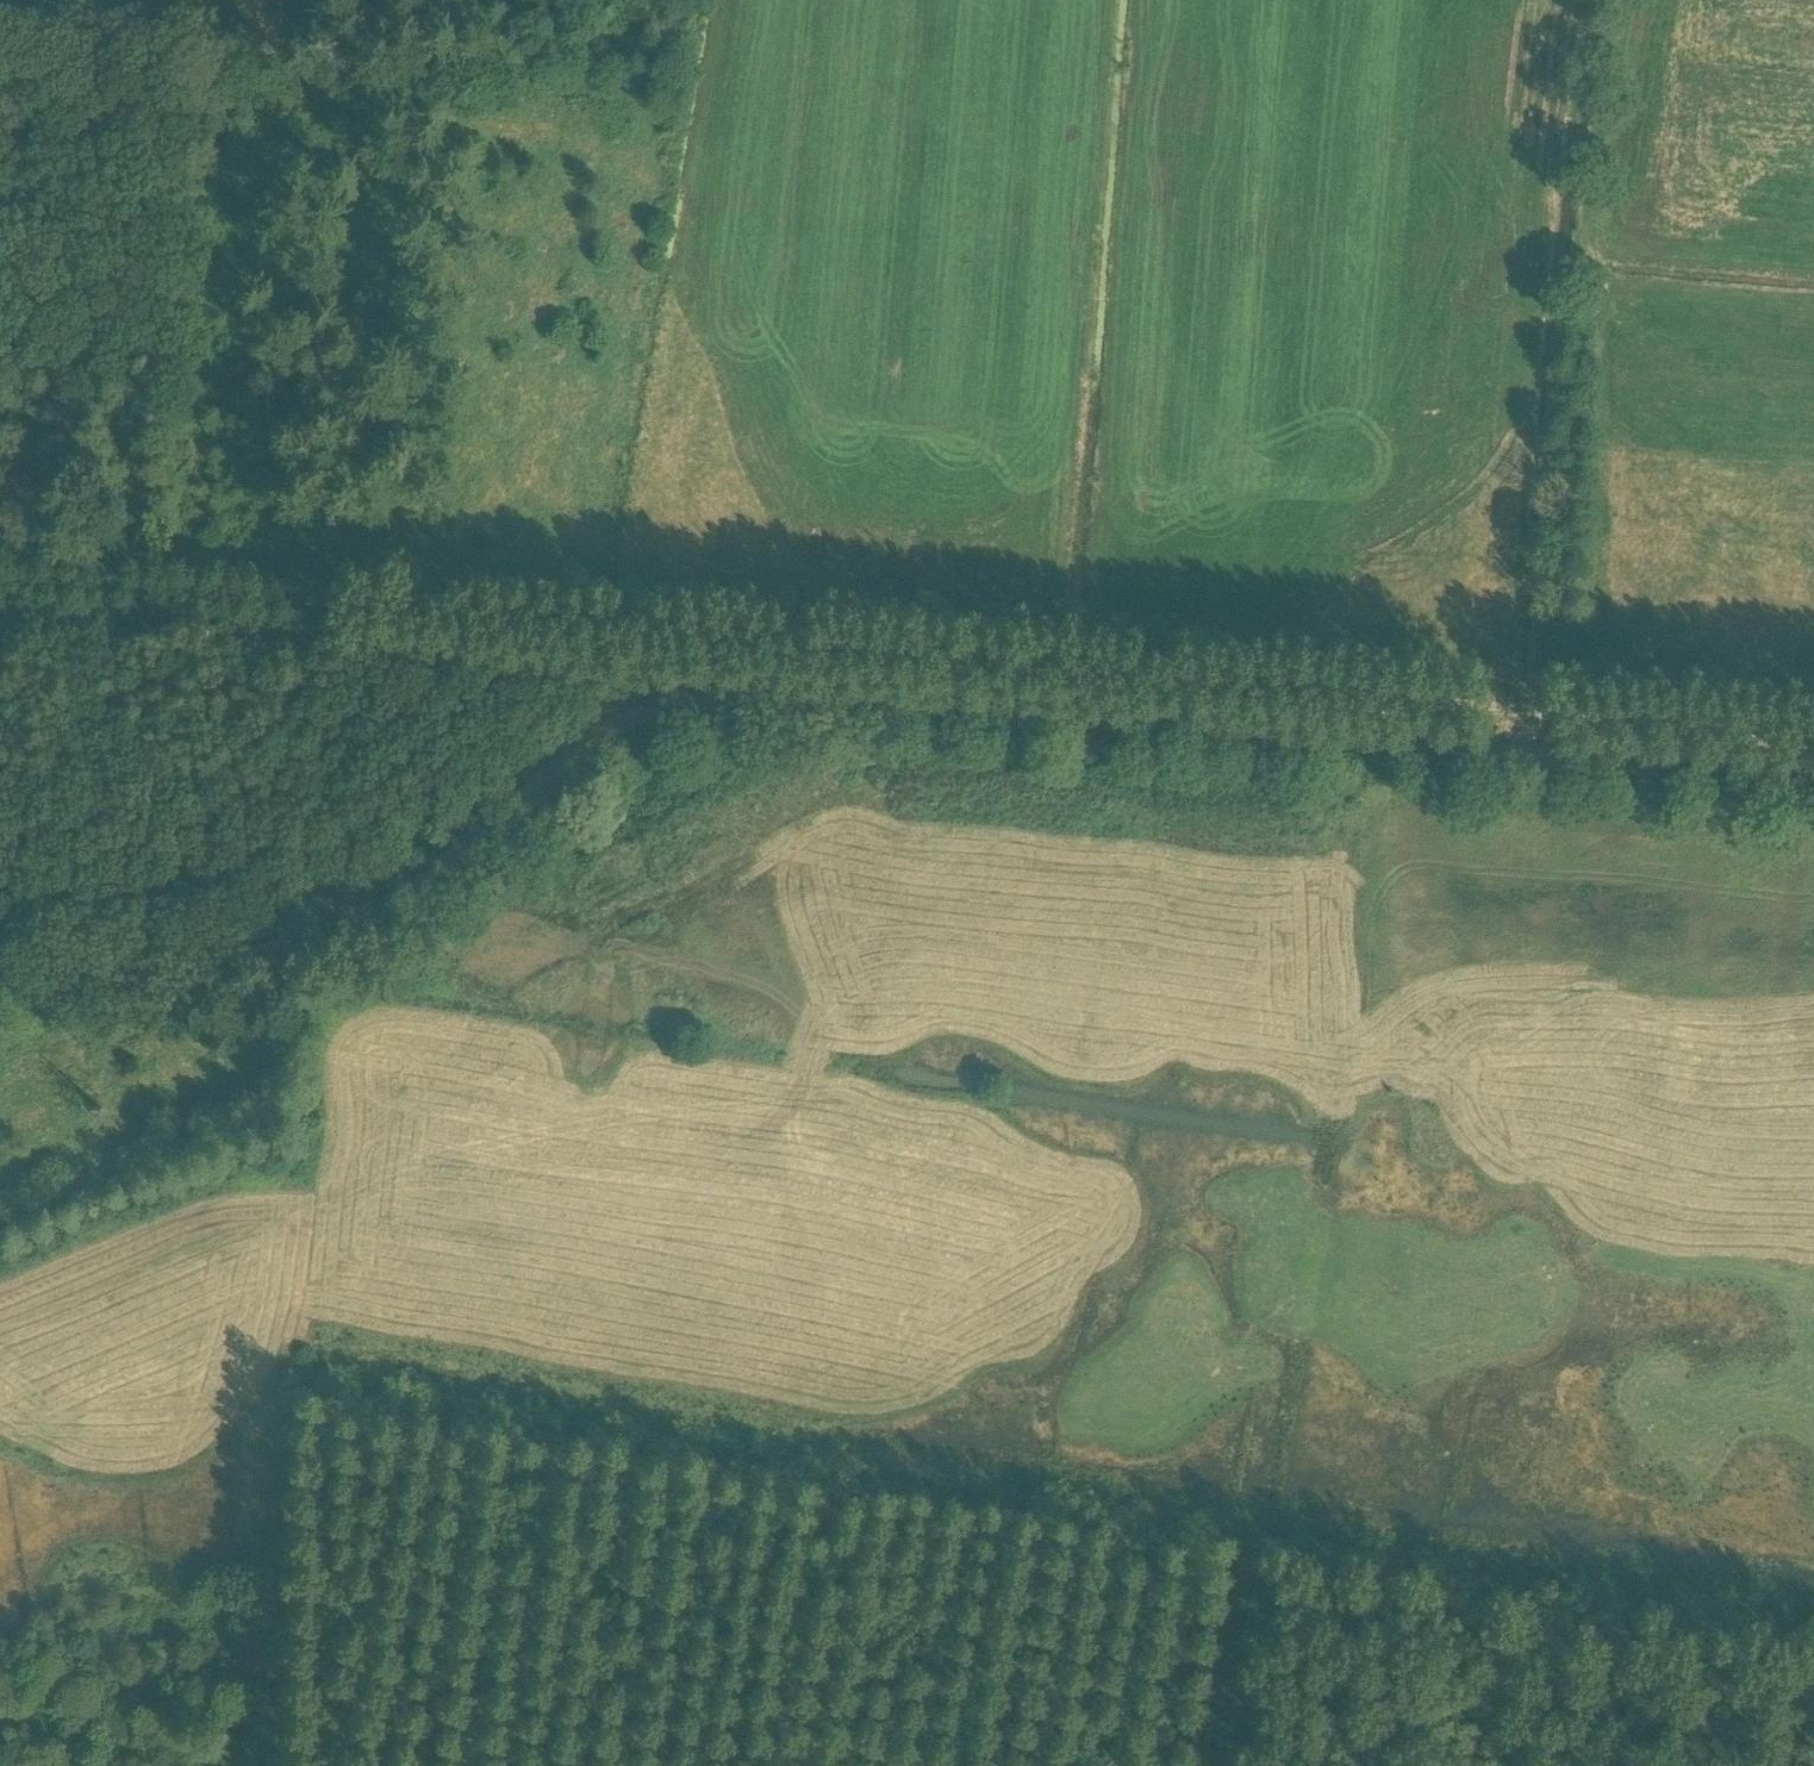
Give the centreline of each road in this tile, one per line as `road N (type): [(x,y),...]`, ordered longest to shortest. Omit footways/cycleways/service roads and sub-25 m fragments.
road 1 (track): [(1813,738),(0,579)]

